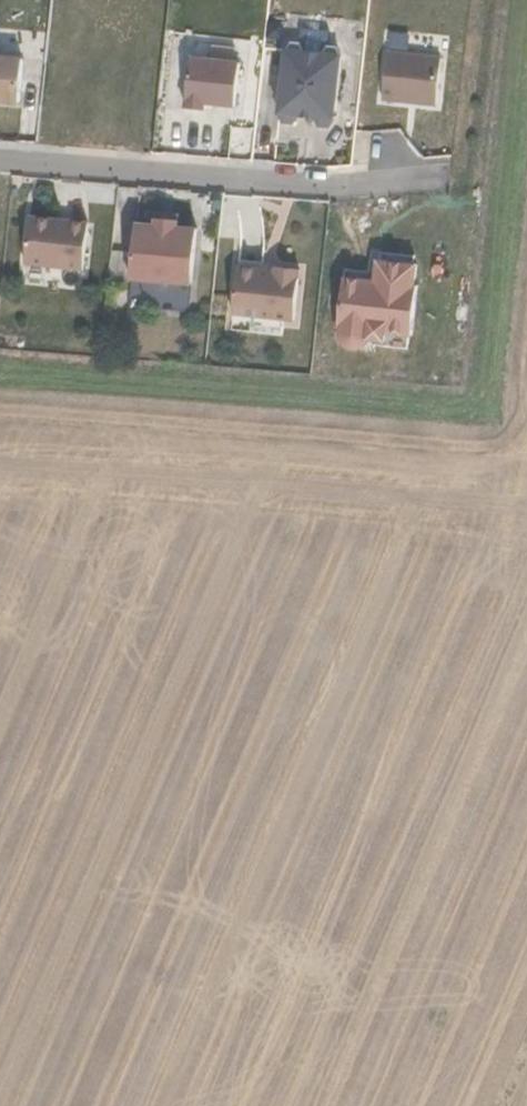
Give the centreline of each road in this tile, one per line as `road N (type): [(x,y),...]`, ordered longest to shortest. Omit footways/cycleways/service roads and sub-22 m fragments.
road 1 (residential): [(0,152),(353,193),(404,178)]

